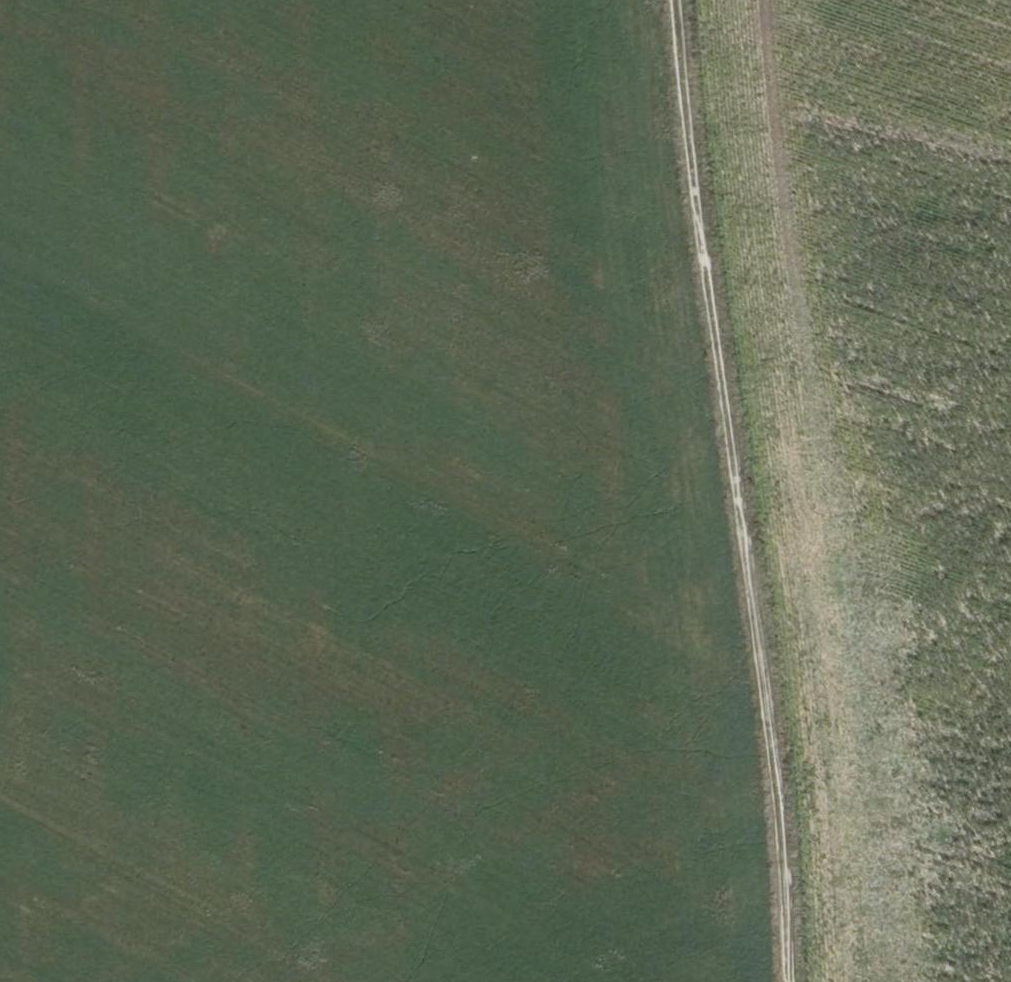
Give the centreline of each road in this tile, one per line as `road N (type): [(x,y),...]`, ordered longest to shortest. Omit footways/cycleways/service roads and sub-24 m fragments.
road 1 (track): [(788,981),(776,791),(676,0)]

